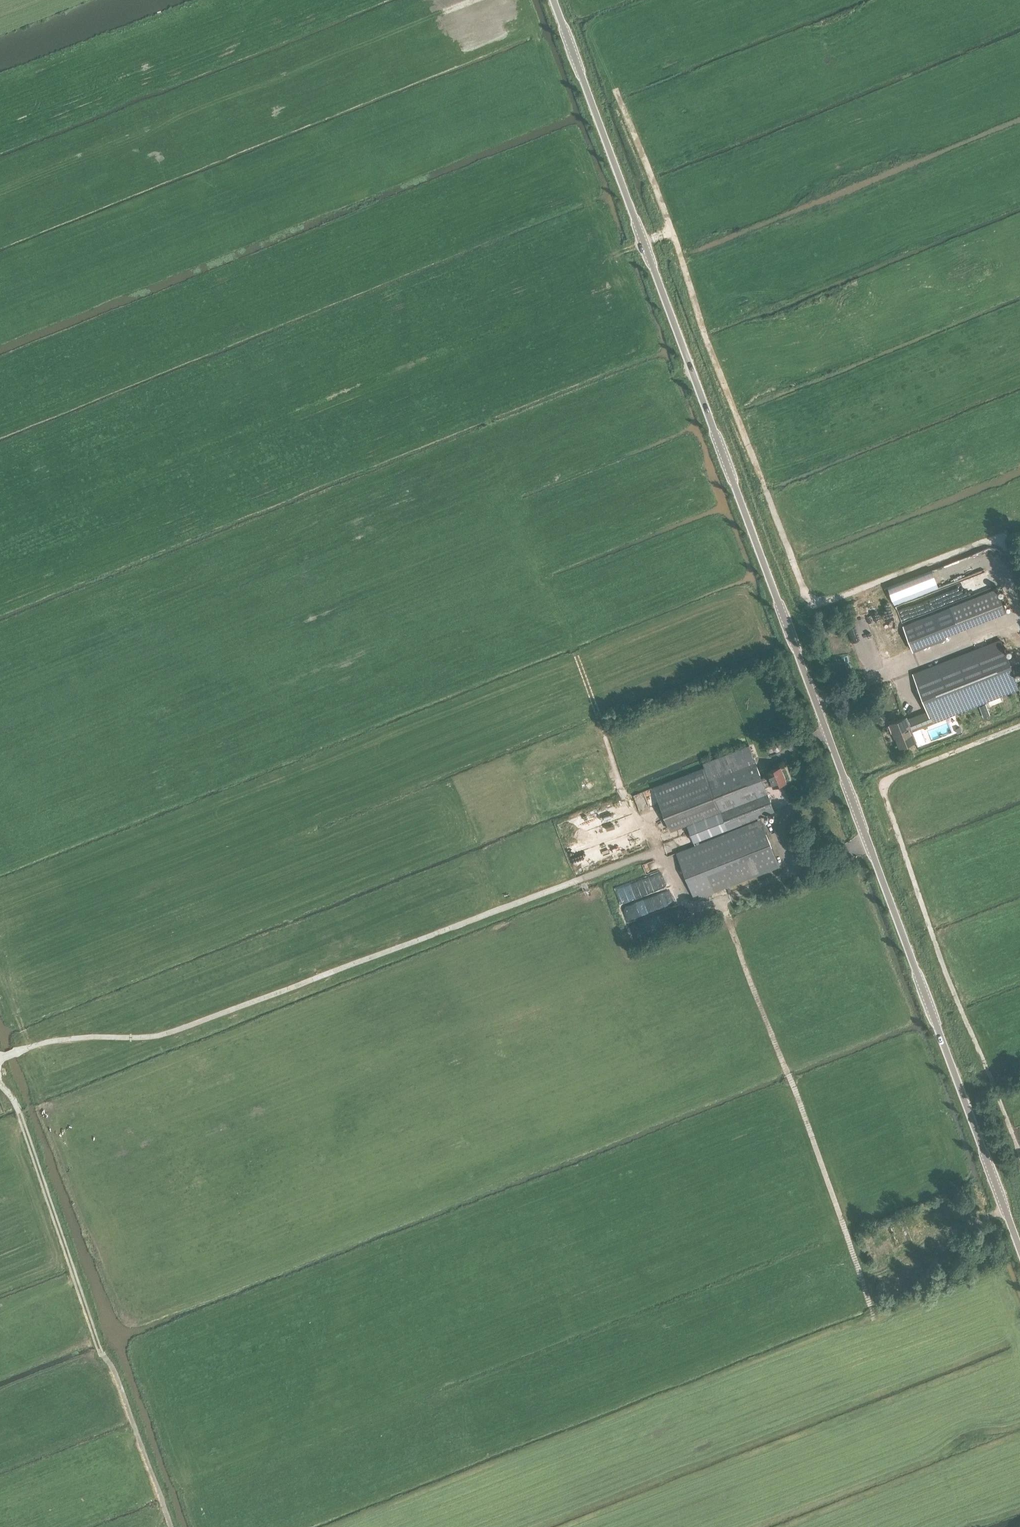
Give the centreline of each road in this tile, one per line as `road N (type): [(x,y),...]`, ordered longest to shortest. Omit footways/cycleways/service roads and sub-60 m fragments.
road 1 (tertiary): [(1019,1250),(552,0)]
road 2 (track): [(1019,576),(997,539),(820,603),(806,597),(617,94)]
road 3 (track): [(0,1060),(47,1043),(174,1033),(658,852)]
road 4 (track): [(0,188),(473,0)]
road 5 (track): [(171,1526),(14,1099),(0,1083)]
road 6 (track): [(721,900),(875,1321)]
road 7 (track): [(1019,1152),(882,790)]
road 8 (track): [(851,802),(882,790),(886,778),(1019,727)]

